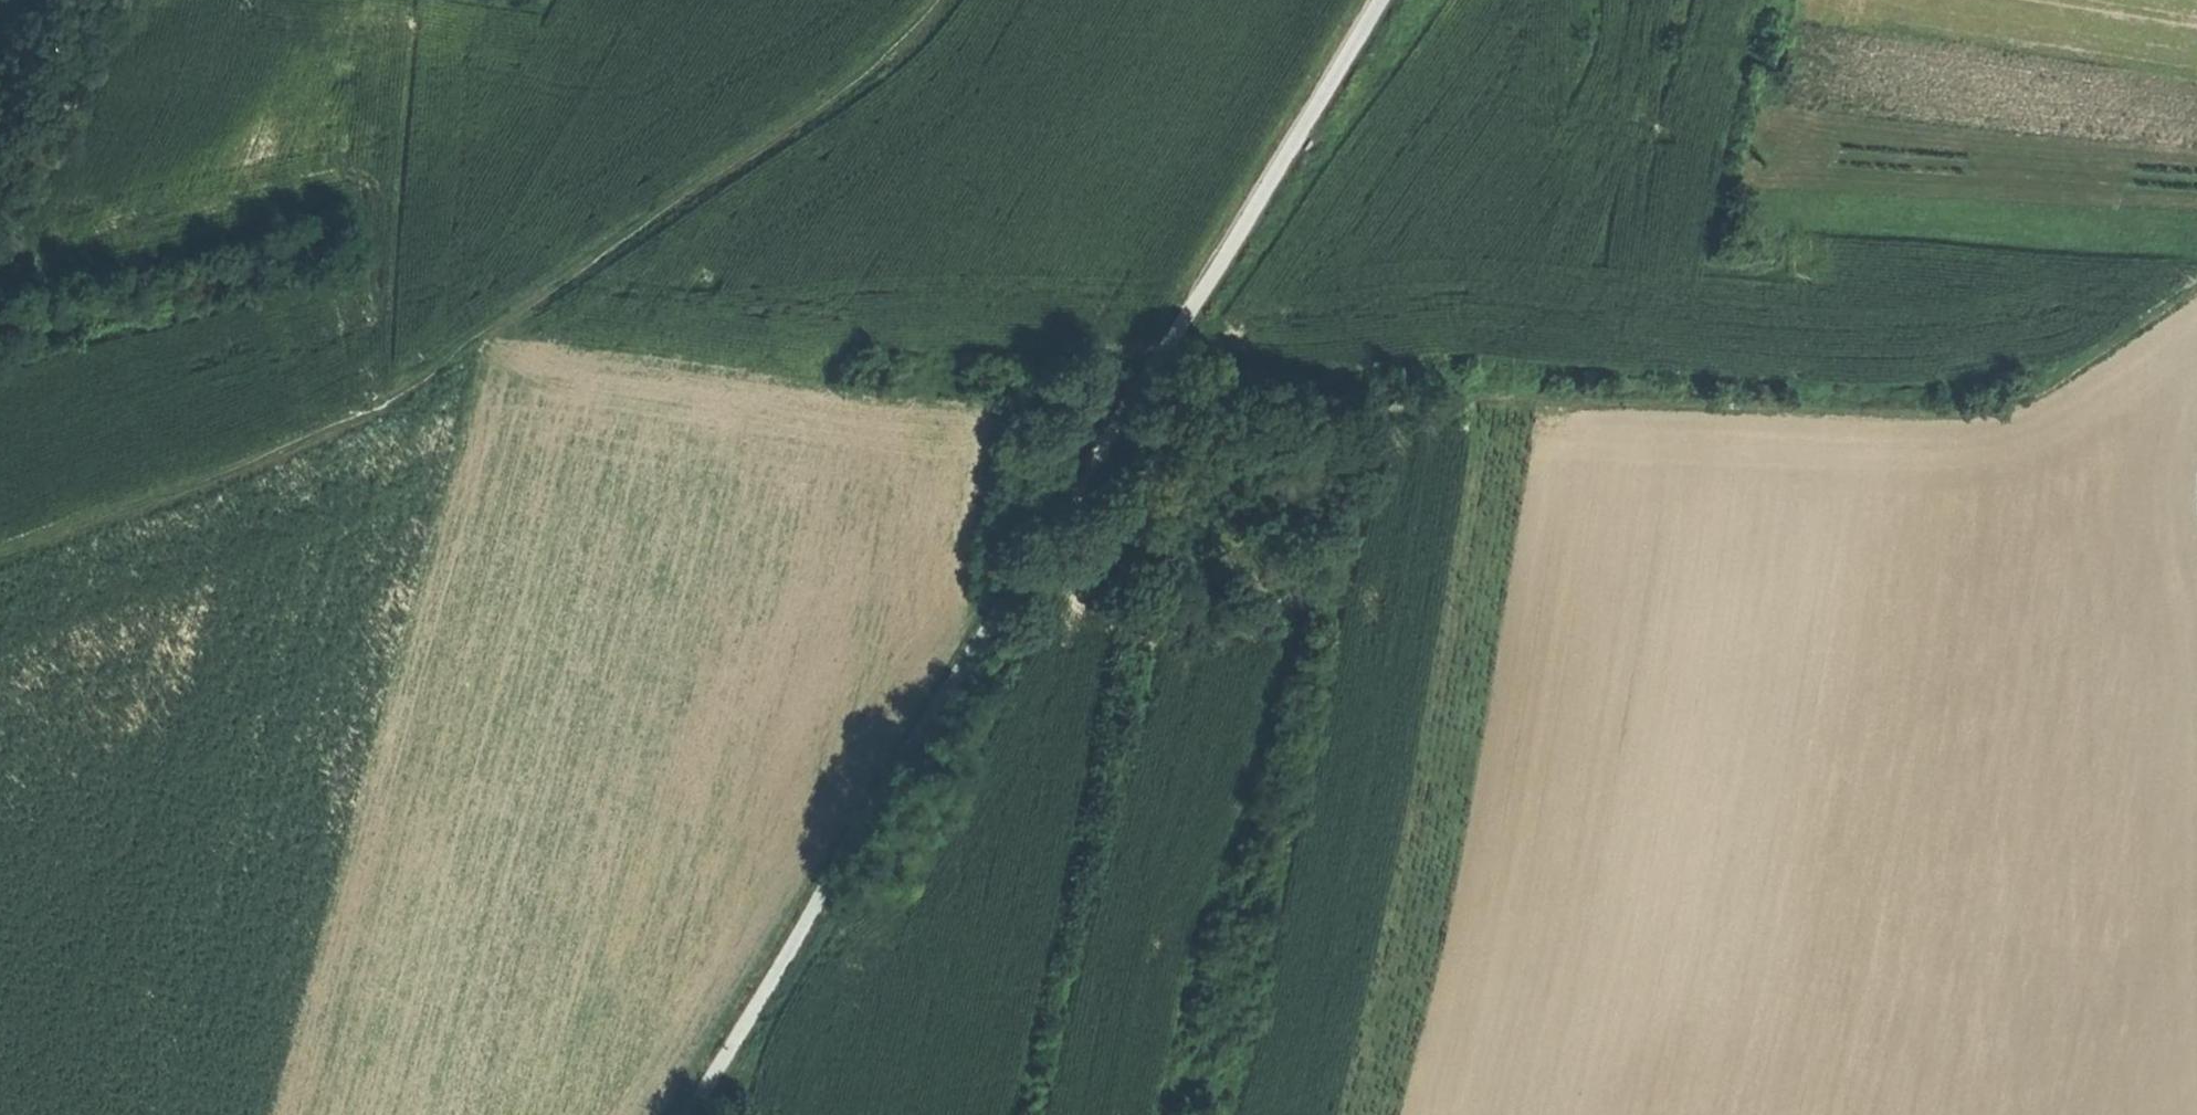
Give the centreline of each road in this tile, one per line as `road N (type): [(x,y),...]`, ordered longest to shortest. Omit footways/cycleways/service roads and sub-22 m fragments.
road 1 (track): [(942,0),(894,49),(812,110),(396,399),(185,493),(0,559)]

